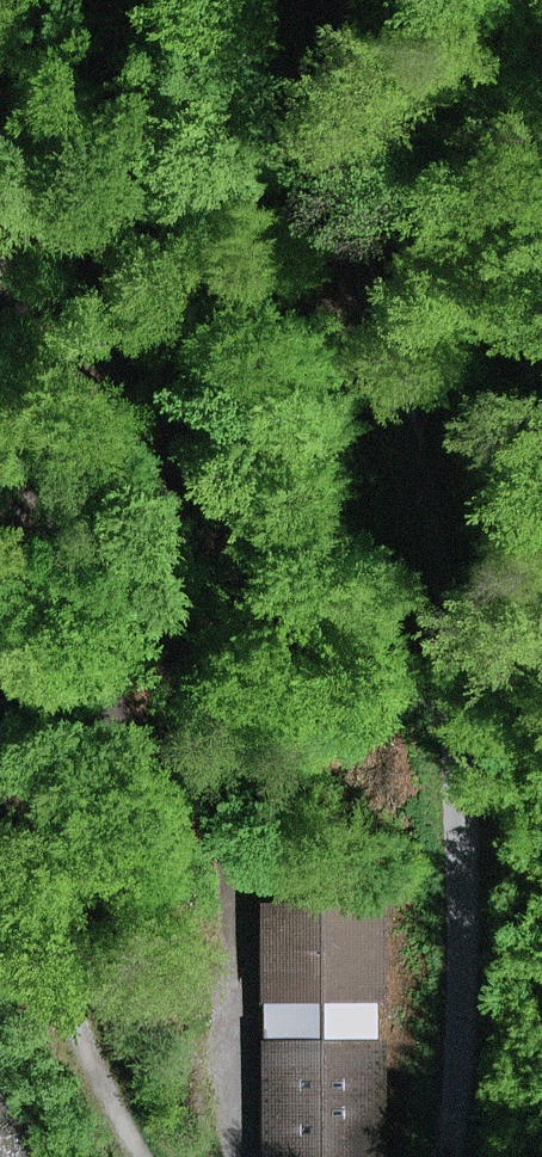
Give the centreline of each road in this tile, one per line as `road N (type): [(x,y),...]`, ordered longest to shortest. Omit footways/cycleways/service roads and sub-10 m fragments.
road 1 (track): [(37,0),(222,817),(239,1156)]
road 2 (track): [(327,0),(457,708),(463,1018),(445,1156)]

